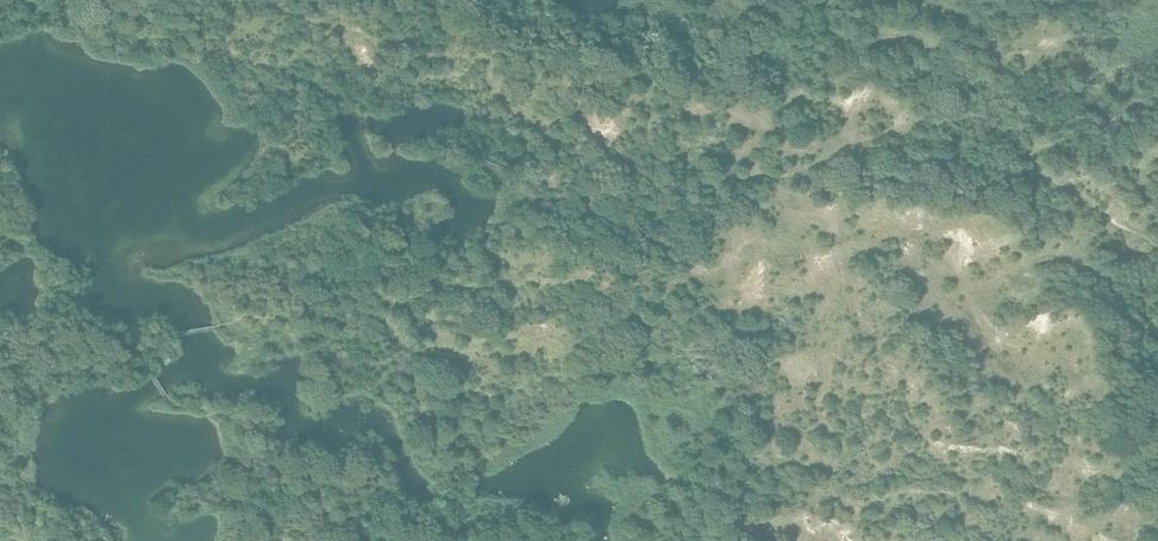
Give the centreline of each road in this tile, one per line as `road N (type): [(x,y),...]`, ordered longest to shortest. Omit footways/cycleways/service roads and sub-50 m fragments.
road 1 (track): [(1157,88),(1093,136),(1013,157),(911,152),(885,138),(779,173),(719,181),(627,166),(586,137),(545,142),(525,162),(525,194),(484,243),(492,281),(454,307),(419,298),(321,298),(290,320),(237,315),(165,331),(136,364)]
road 2 (track): [(0,344),(31,344),(49,372),(68,377),(89,366),(136,364),(165,394),(196,409),(244,416),(294,485),(361,540)]

